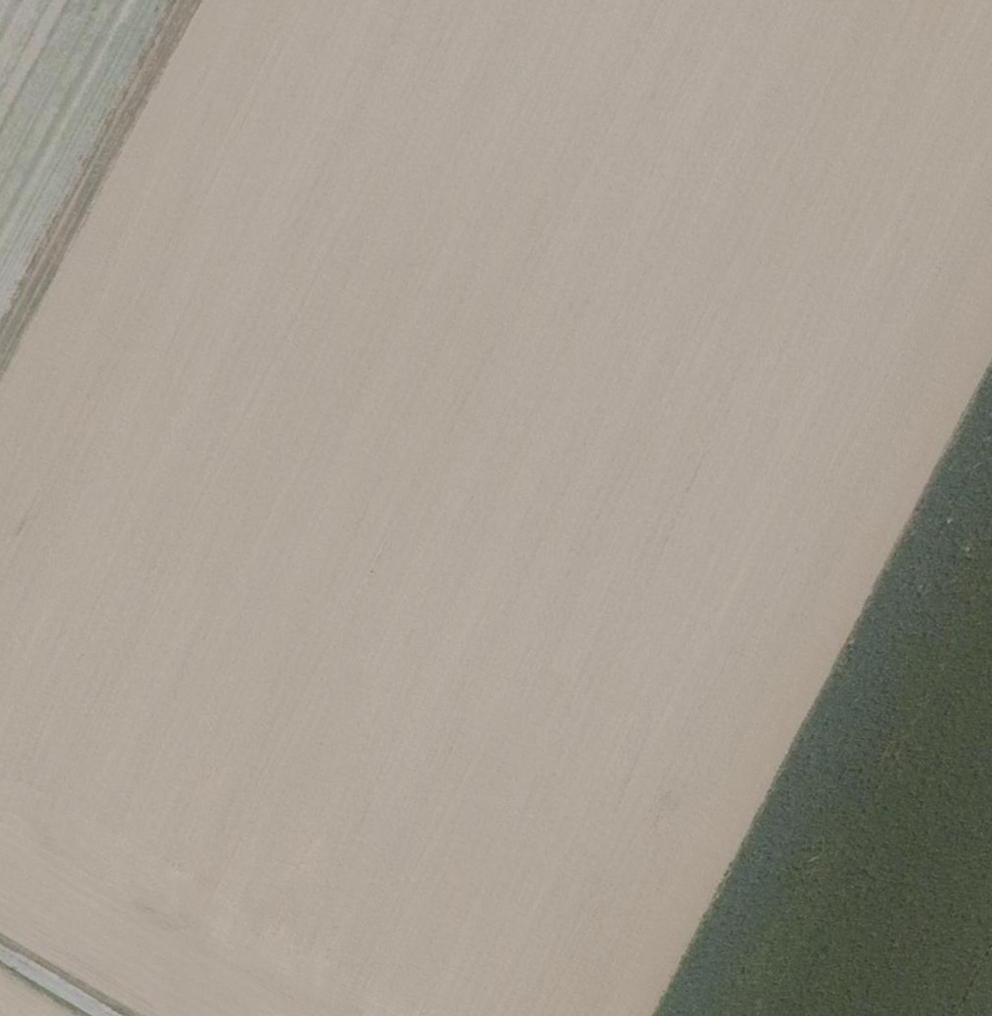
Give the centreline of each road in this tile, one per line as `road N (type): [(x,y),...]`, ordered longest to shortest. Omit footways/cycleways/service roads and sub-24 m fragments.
road 1 (track): [(0,358),(190,0)]

